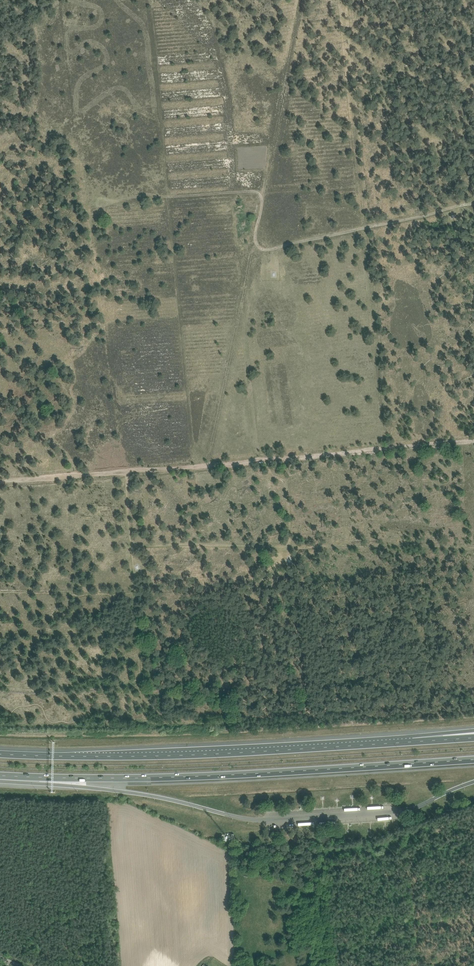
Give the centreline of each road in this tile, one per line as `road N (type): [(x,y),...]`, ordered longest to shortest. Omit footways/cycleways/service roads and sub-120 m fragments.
road 1 (track): [(473,441),(0,485)]
road 2 (motorway): [(0,775),(162,778),(473,759)]
road 3 (motorway): [(473,737),(202,754),(0,753)]

